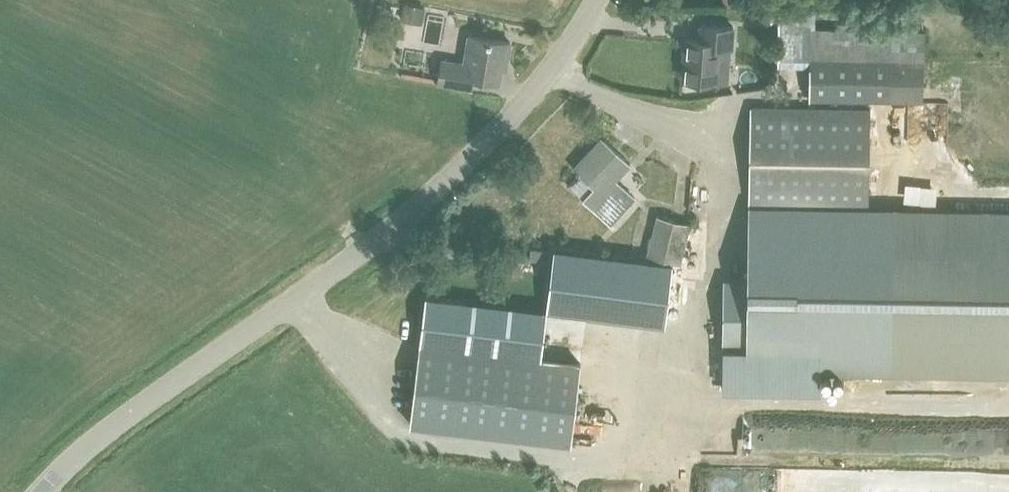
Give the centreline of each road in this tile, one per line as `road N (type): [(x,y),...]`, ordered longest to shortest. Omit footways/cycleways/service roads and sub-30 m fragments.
road 1 (unclassified): [(40,491),(94,438),(389,228),(464,162),(541,83),(596,0)]

